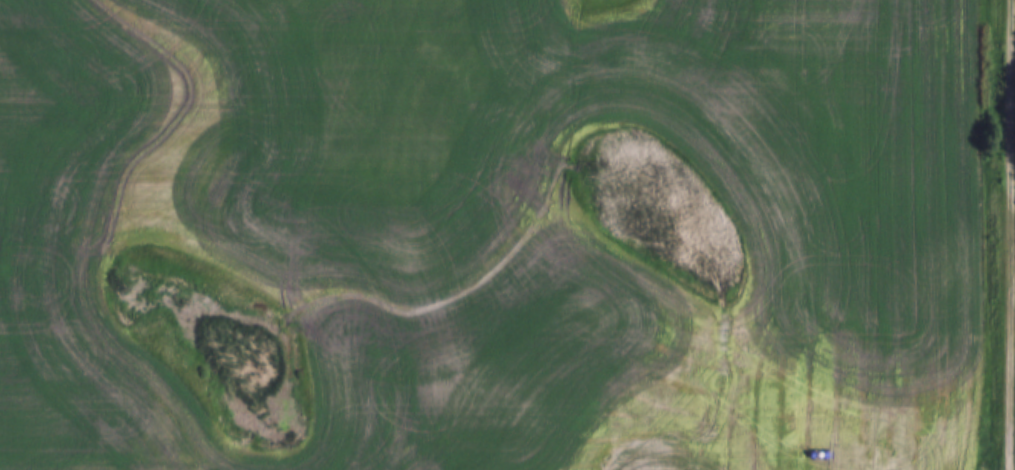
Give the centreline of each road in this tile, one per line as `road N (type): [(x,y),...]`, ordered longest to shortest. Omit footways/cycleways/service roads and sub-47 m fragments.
road 1 (track): [(1010,469),(1011,0)]

